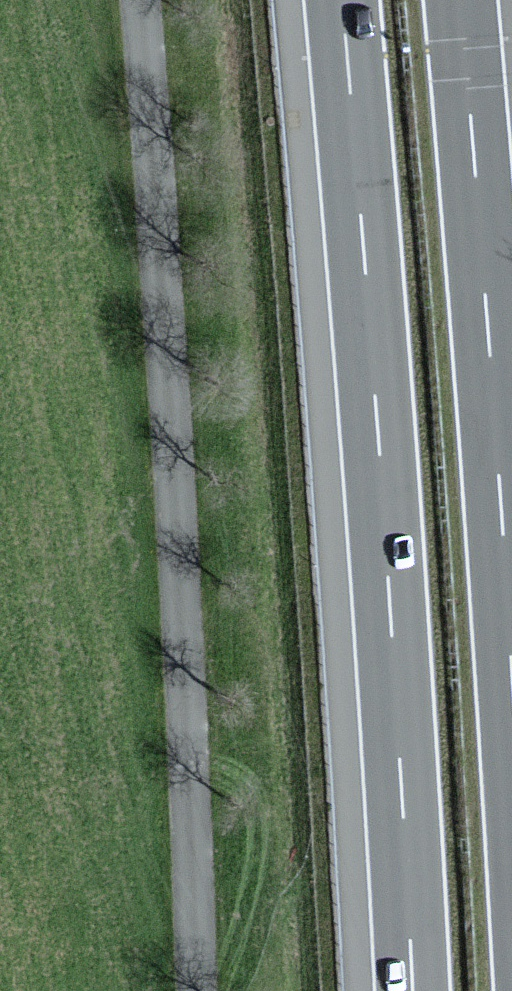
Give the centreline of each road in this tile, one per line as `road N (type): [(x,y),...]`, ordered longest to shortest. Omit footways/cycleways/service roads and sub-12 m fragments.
road 1 (motorway): [(341,0),(412,990)]
road 2 (unclassified): [(197,990),(138,0)]
road 3 (motorway): [(511,666),(461,0)]

